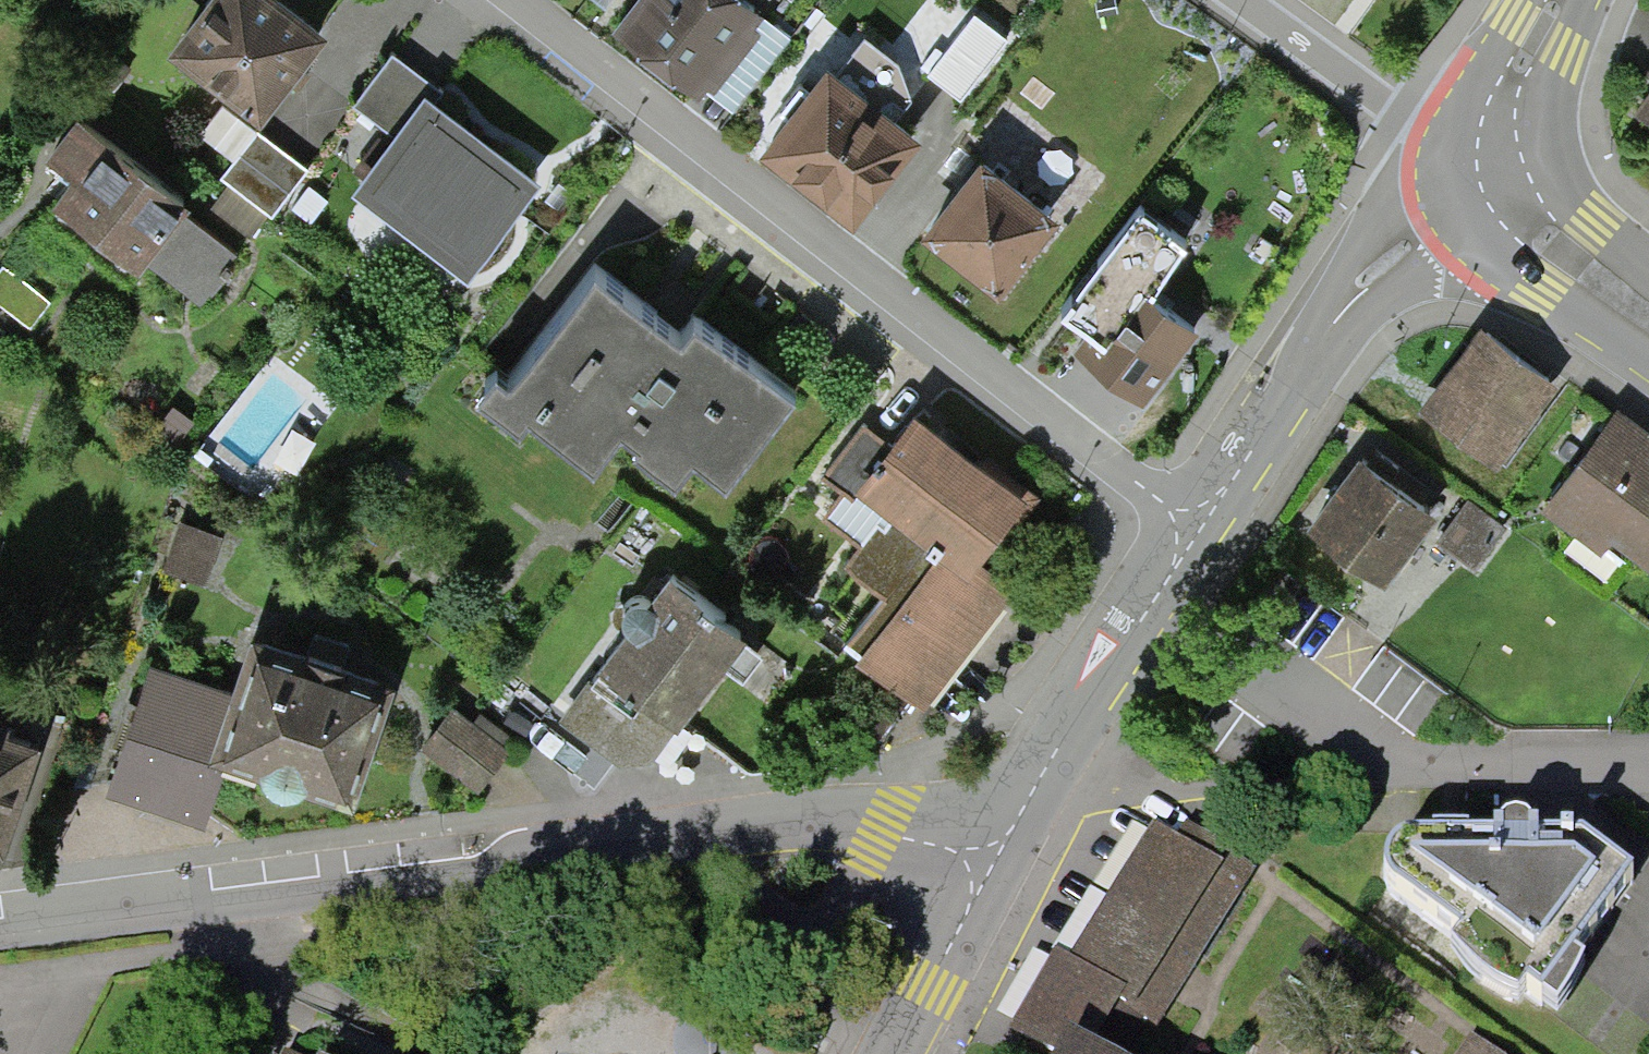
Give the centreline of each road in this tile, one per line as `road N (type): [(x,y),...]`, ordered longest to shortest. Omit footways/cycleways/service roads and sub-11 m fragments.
road 1 (residential): [(0,918),(730,825),(997,841)]
road 2 (residential): [(1194,530),(509,0)]
road 3 (residential): [(1500,165),(1380,266),(1194,530)]
road 4 (residential): [(1194,530),(997,841)]
road 5 (residential): [(1241,0),(1396,112),(1500,165)]
road 6 (residential): [(997,841),(891,1053)]
road 7 (residential): [(1500,165),(1519,208),(1565,257),(1648,319)]
road 8 (residential): [(1557,0),(1504,97),(1500,165)]

